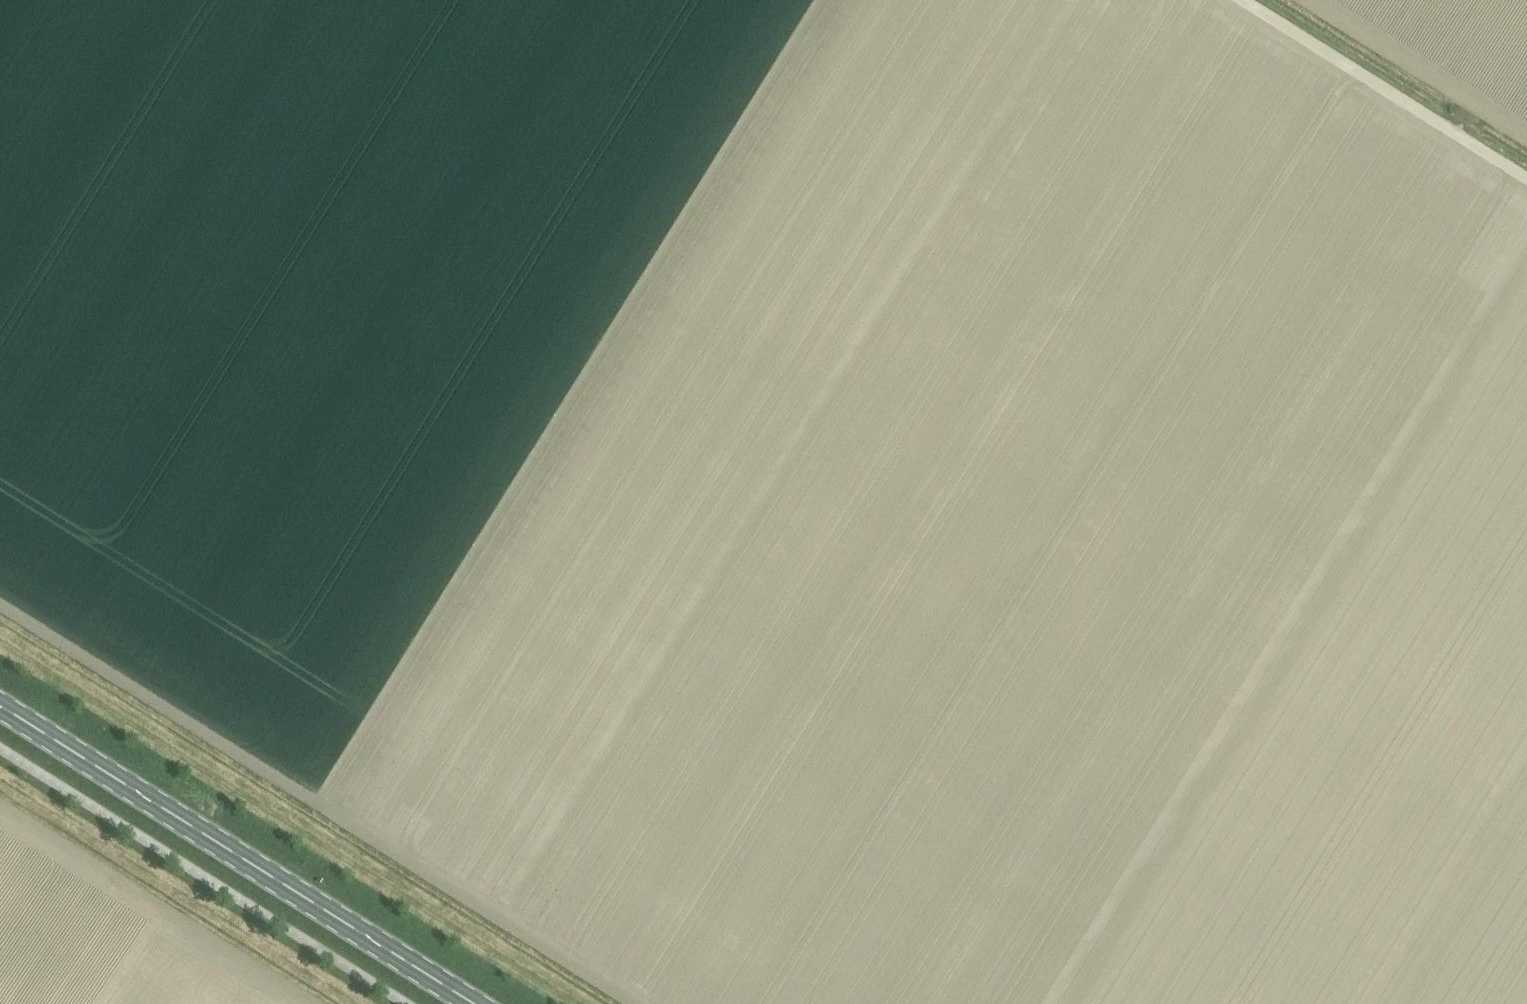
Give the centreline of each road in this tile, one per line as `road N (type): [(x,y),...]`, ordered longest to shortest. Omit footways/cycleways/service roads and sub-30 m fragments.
road 1 (primary): [(474,1003),(0,708)]

